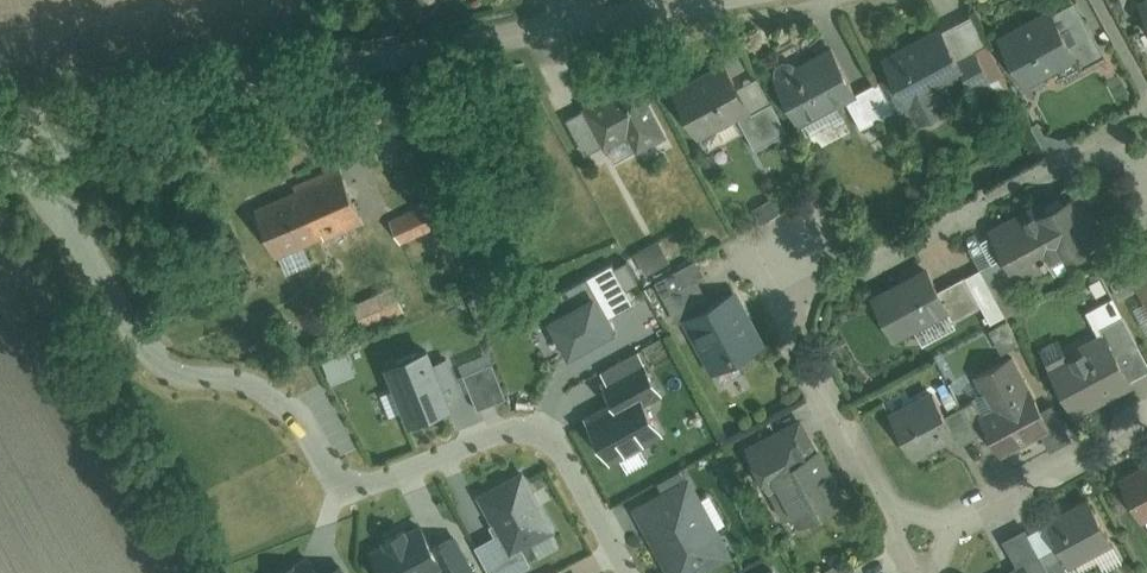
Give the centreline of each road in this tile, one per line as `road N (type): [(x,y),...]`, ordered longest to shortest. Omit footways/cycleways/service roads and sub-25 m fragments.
road 1 (residential): [(633,572),(571,455),(550,433),(517,428),(369,487),(340,479),(290,399),(245,377),(188,374),(147,343),(66,220),(26,116)]
road 2 (residential): [(577,24),(26,116)]
road 3 (residential): [(1146,167),(1076,156),(812,298)]
road 4 (residential): [(812,298),(796,339),(880,492),(899,510)]
road 5 (residential): [(954,528),(1146,423)]
road 6 (residential): [(706,0),(577,24)]

